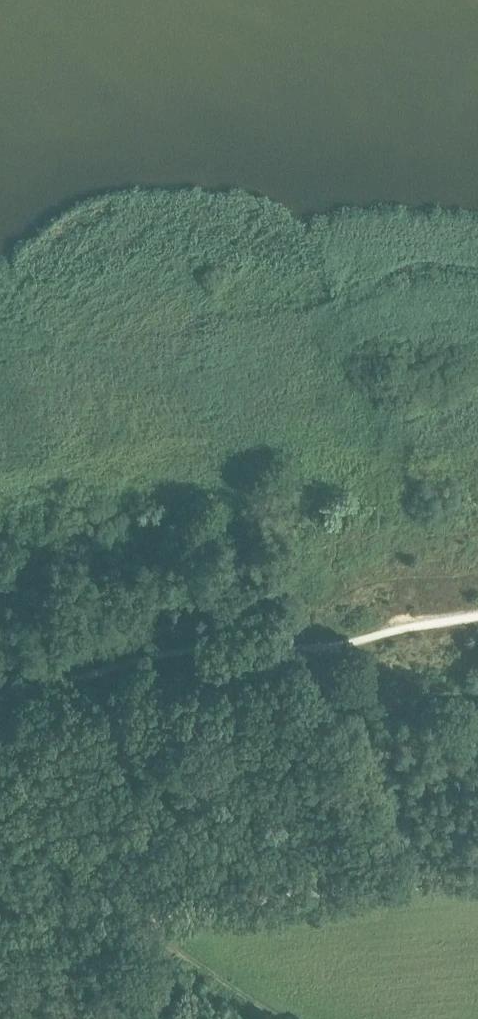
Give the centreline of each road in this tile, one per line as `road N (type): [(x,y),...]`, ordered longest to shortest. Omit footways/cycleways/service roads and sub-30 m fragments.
road 1 (track): [(0,946),(72,920),(302,881),(477,869)]
road 2 (track): [(57,1018),(127,941),(140,911),(184,962),(274,1018)]

